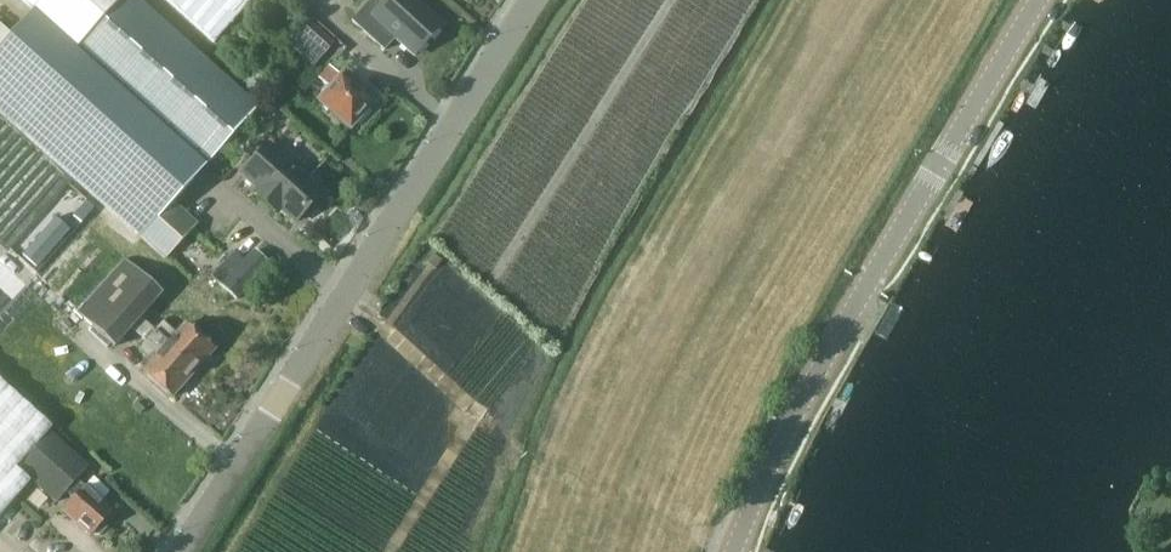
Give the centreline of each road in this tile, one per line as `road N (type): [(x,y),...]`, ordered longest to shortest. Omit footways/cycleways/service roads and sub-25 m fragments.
road 1 (unclassified): [(179,551),(530,0)]
road 2 (tertiary): [(735,551),(818,373),(1039,0)]
road 3 (track): [(389,551),(479,411),(341,296)]
road 4 (track): [(491,283),(671,0)]
road 5 (track): [(0,255),(233,466)]

